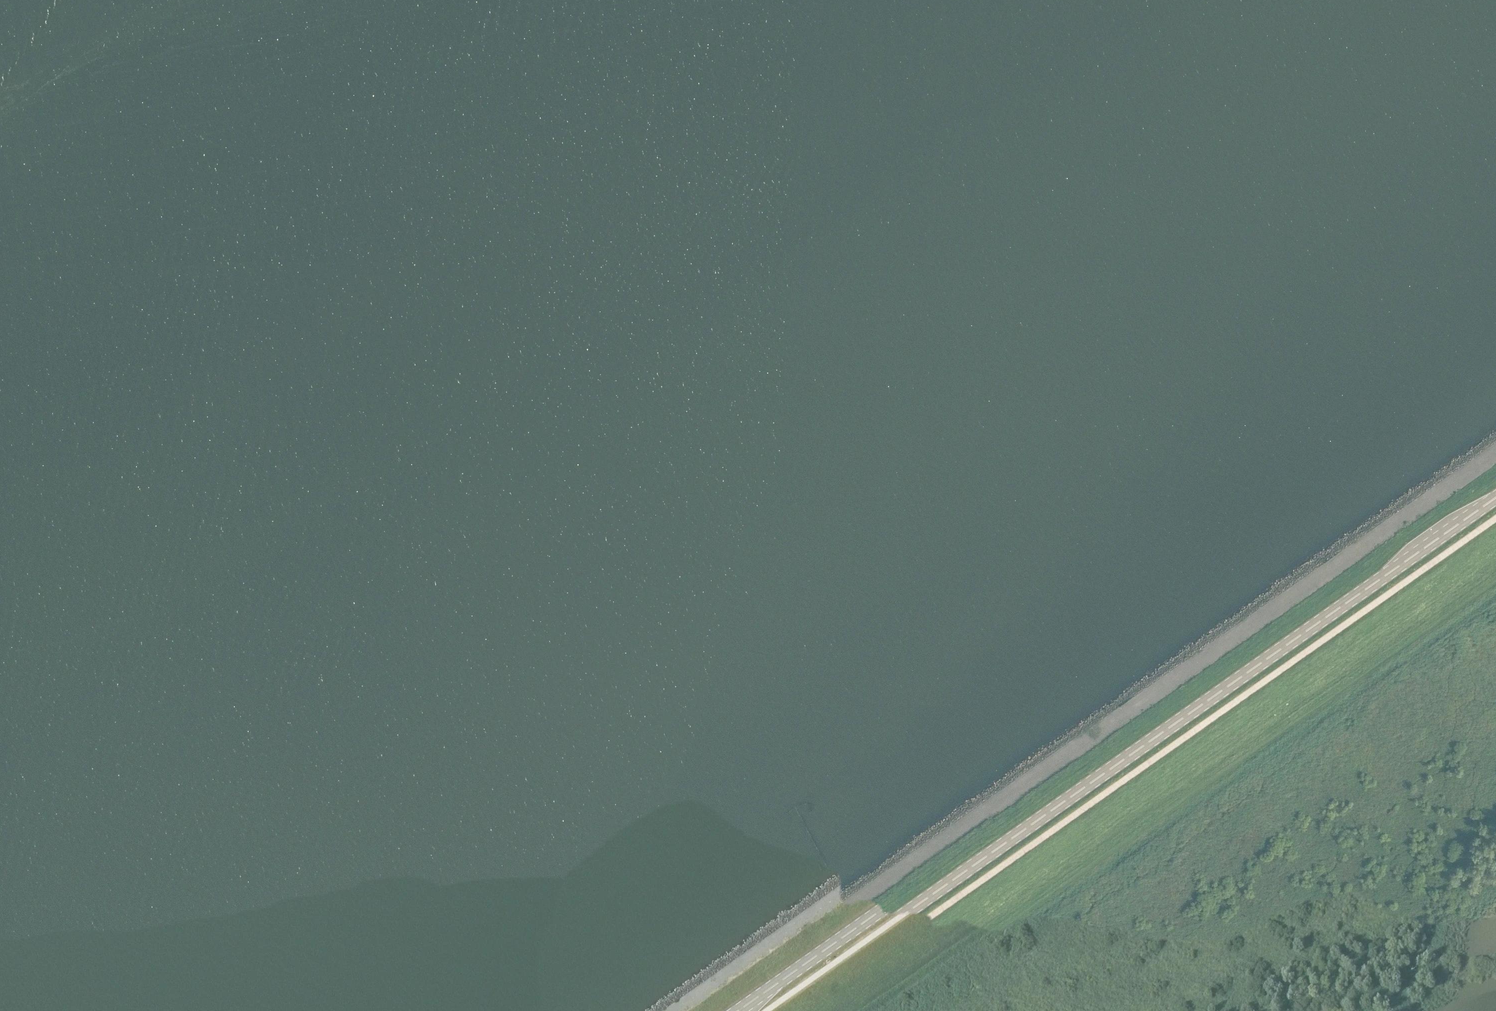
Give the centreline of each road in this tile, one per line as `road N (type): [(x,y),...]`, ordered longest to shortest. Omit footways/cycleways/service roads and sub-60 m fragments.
road 1 (secondary): [(719,1010),(1495,456)]

